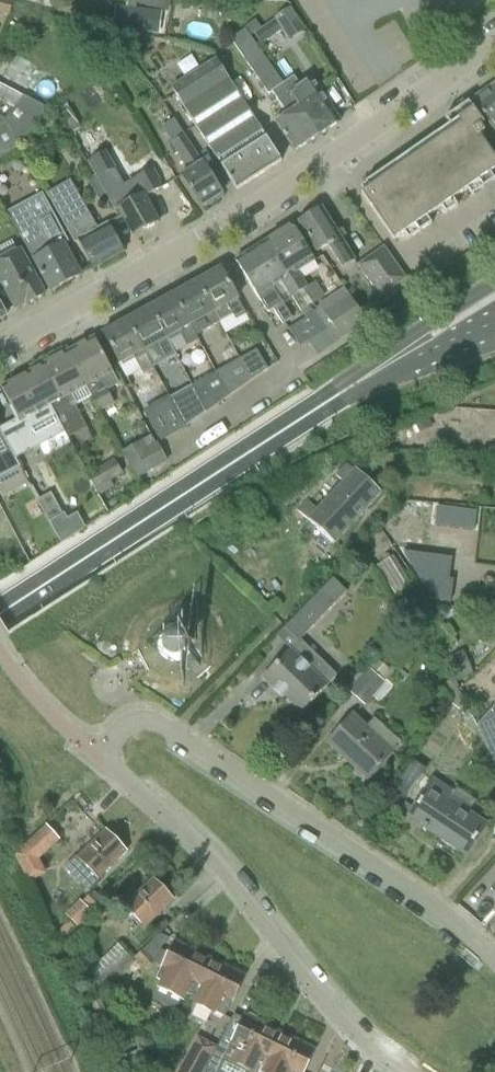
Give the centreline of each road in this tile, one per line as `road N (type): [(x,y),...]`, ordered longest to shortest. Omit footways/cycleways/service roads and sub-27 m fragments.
road 1 (residential): [(494,961),(454,921),(162,724),(139,719),(111,732),(111,767),(212,860),(330,1004),(402,1071)]
road 2 (residential): [(0,345),(323,155),(494,41)]
road 3 (secondary): [(0,613),(374,374)]
road 4 (secondary): [(494,284),(374,374)]
road 5 (secondary): [(374,374),(494,327)]

